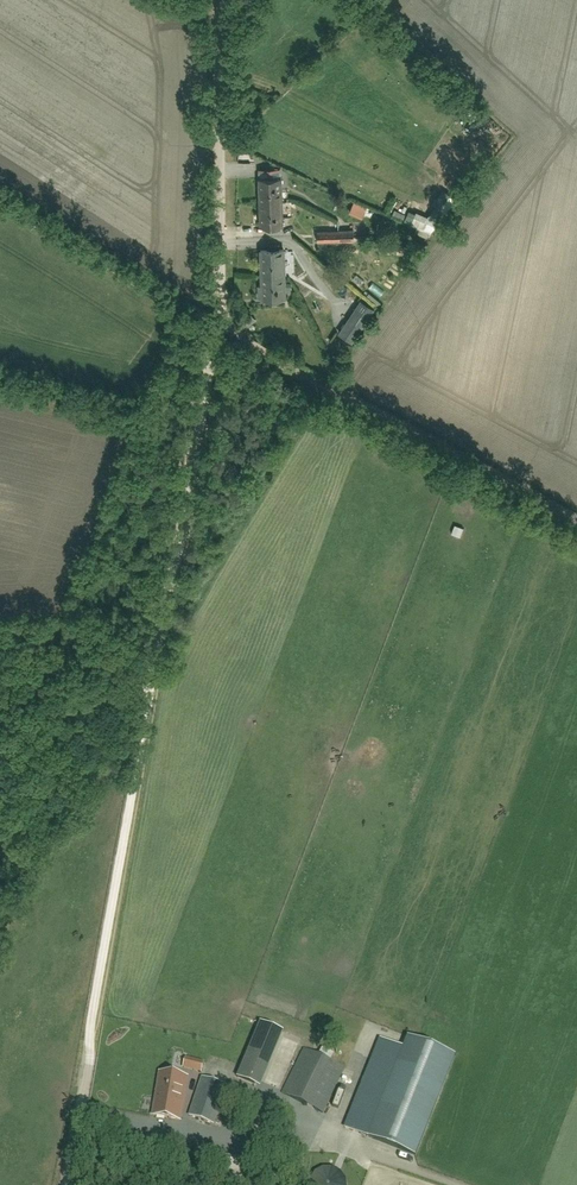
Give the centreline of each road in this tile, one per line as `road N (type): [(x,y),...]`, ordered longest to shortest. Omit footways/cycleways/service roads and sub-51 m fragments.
road 1 (unclassified): [(66,1184),(152,676)]
road 2 (track): [(220,328),(576,523)]
road 3 (residential): [(220,328),(220,0)]
road 4 (track): [(158,641),(220,328)]

